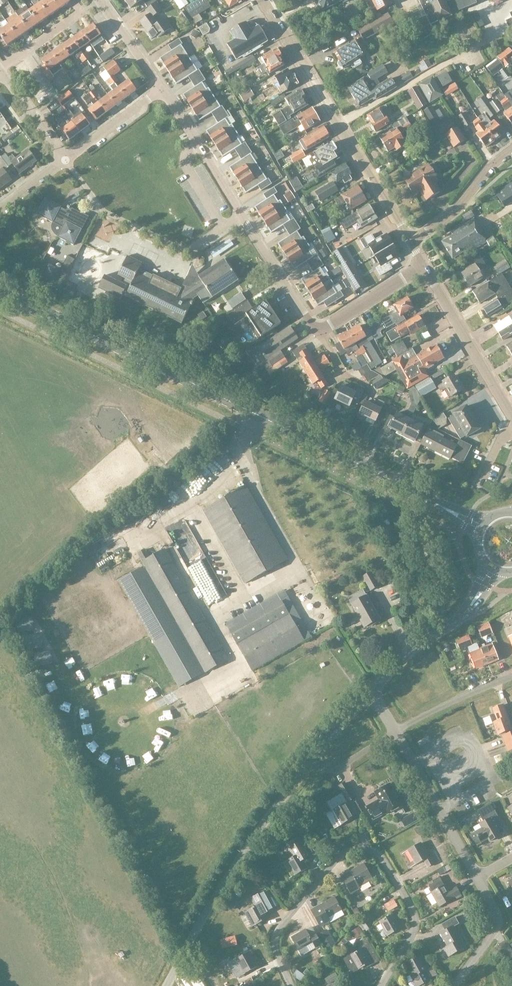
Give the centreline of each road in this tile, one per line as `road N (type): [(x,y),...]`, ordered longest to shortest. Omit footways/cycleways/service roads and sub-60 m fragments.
road 1 (secondary): [(424,497),(0,290)]
road 2 (unclassified): [(167,985),(254,838),(370,691)]
road 3 (residential): [(290,985),(275,946),(277,931),(335,861),(360,848),(381,858),(414,916),(412,935),(380,985)]
road 4 (unclassified): [(319,331),(161,89)]
road 5 (tertiary): [(410,242),(261,0)]
road 6 (tertiary): [(511,418),(423,266)]
road 7 (unclassified): [(476,877),(395,732)]
road 8 (residential): [(410,242),(458,207),(511,149)]
road 9 (unclassified): [(370,691),(470,606)]
road 10 (unclassified): [(395,732),(511,677)]
road 11 (residential): [(453,985),(498,921),(476,877)]
road 12 (unclassified): [(423,266),(319,331)]
road 13 (residential): [(0,69),(98,0)]

